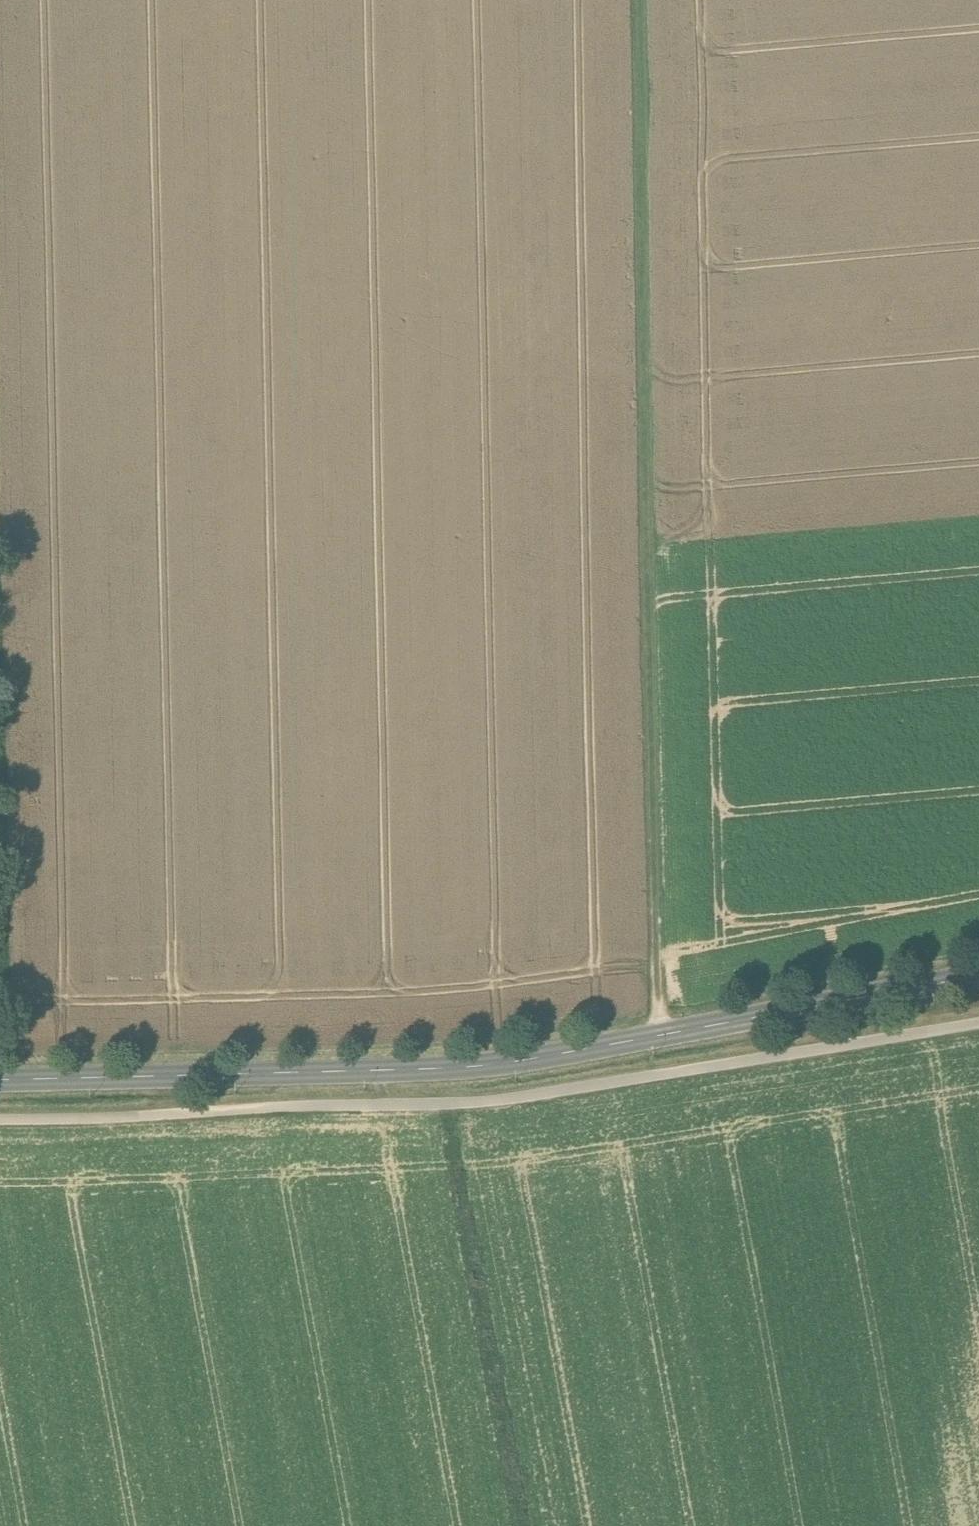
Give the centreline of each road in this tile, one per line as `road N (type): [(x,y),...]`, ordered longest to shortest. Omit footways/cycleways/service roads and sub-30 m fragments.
road 1 (track): [(659,1036),(633,0)]
road 2 (secondary): [(0,1082),(522,1062),(978,976)]

